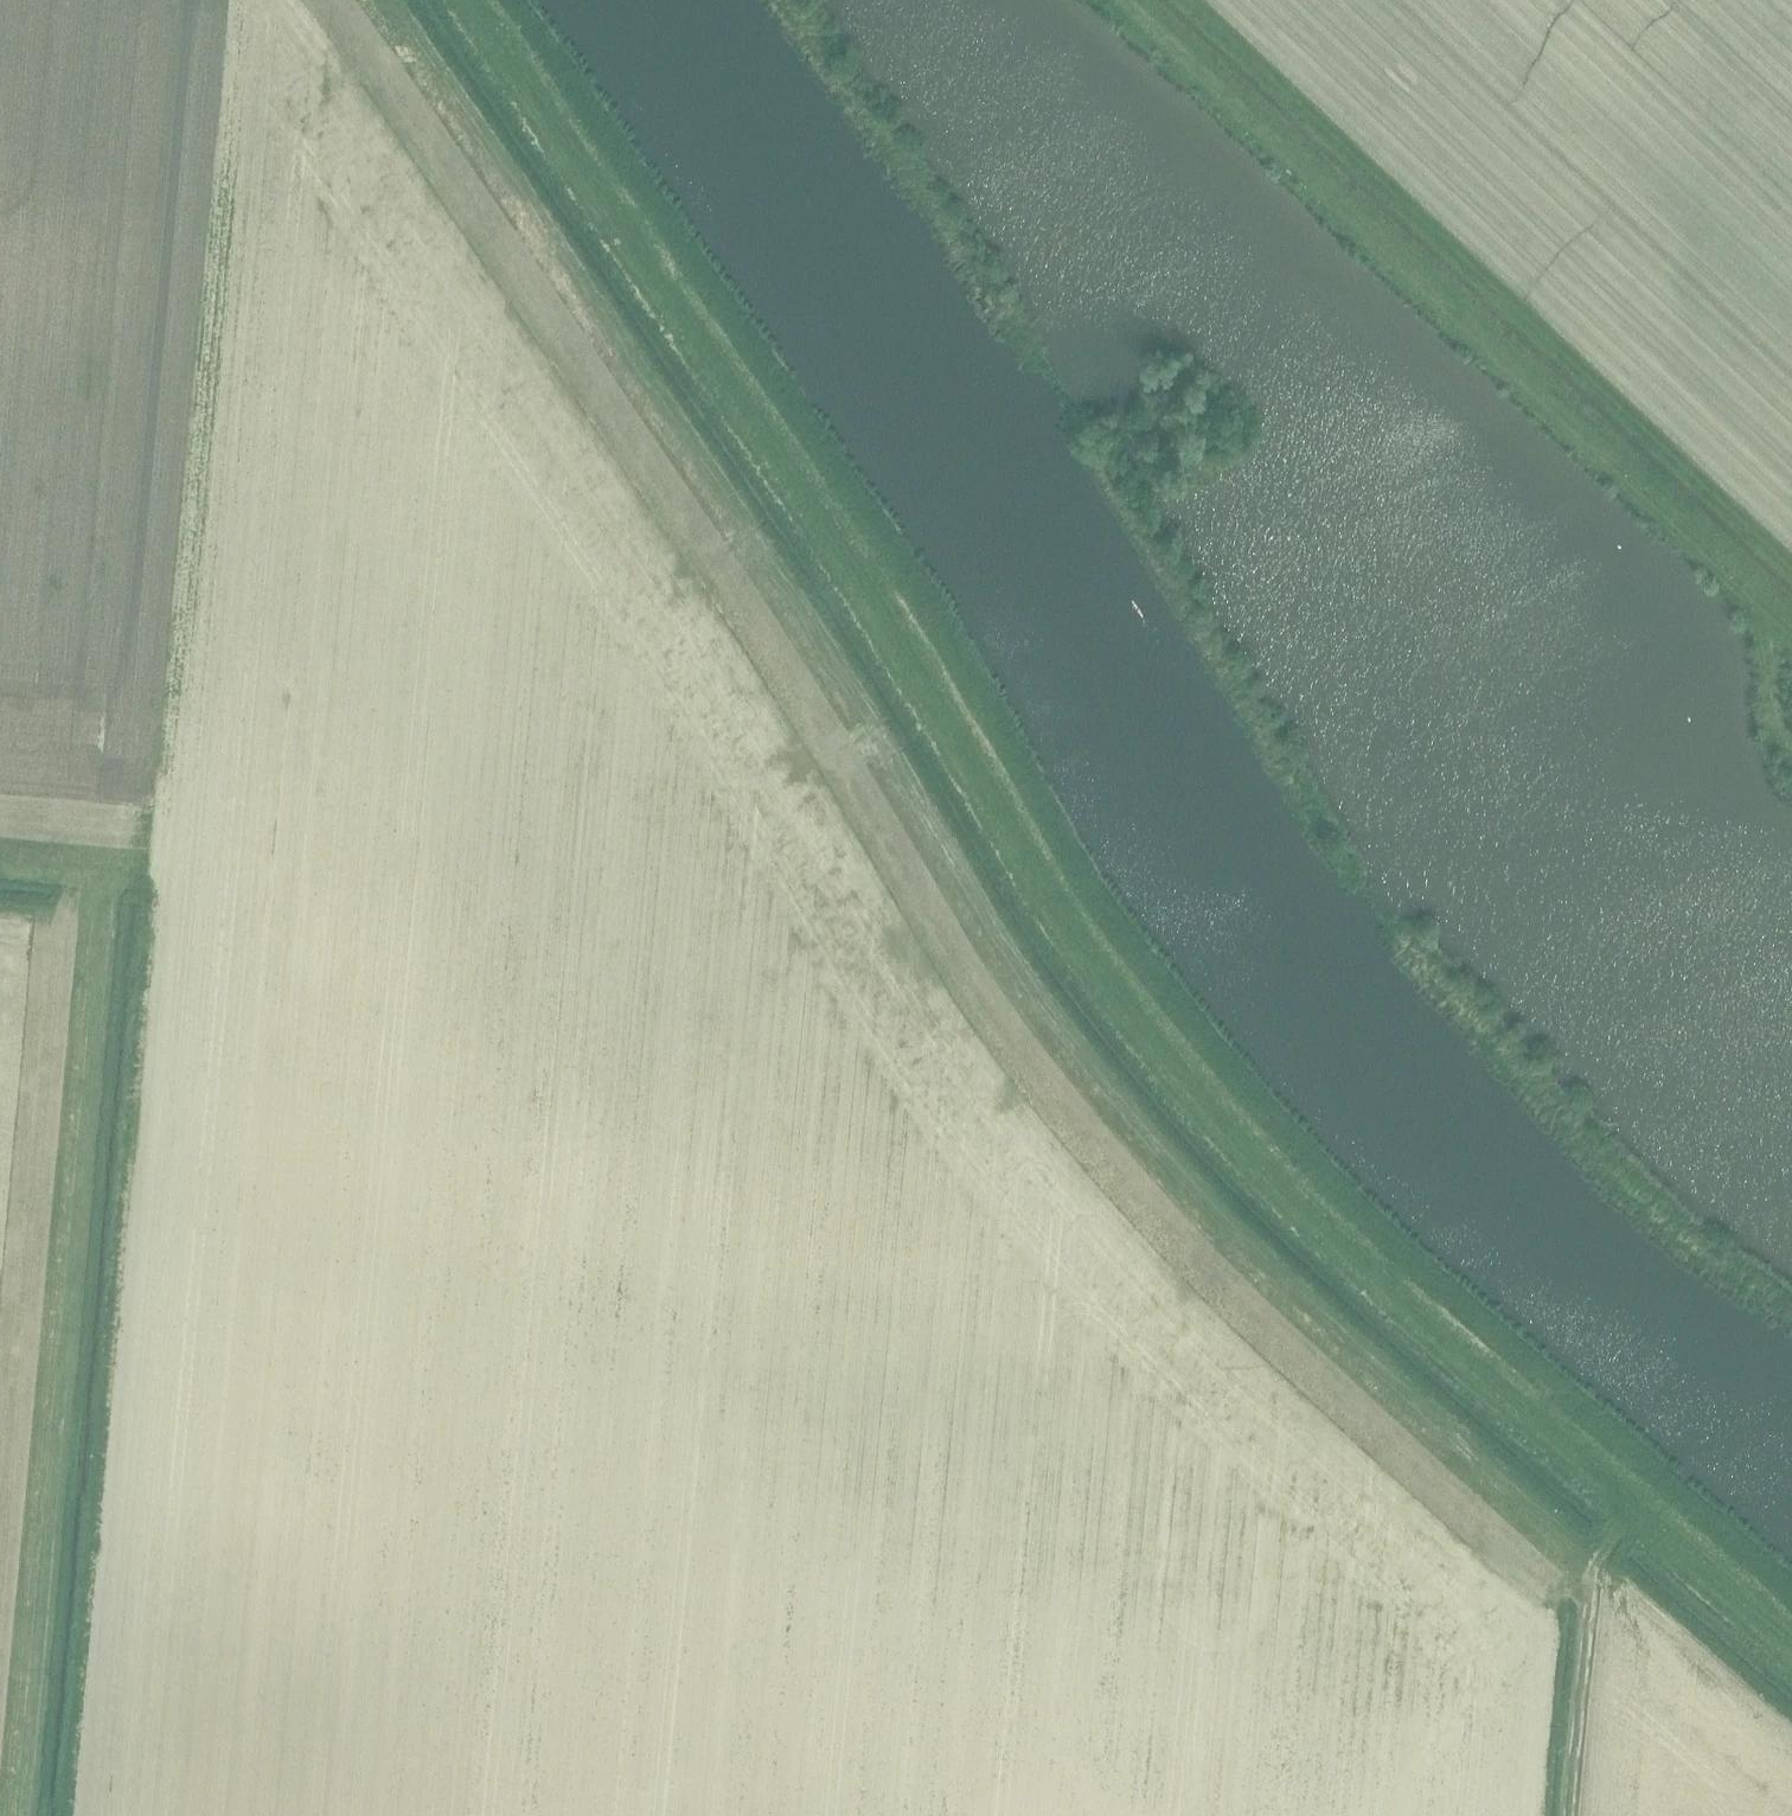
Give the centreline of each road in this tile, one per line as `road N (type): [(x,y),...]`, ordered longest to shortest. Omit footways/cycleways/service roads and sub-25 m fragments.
road 1 (track): [(1611,1522),(1587,1578),(1565,1815)]

